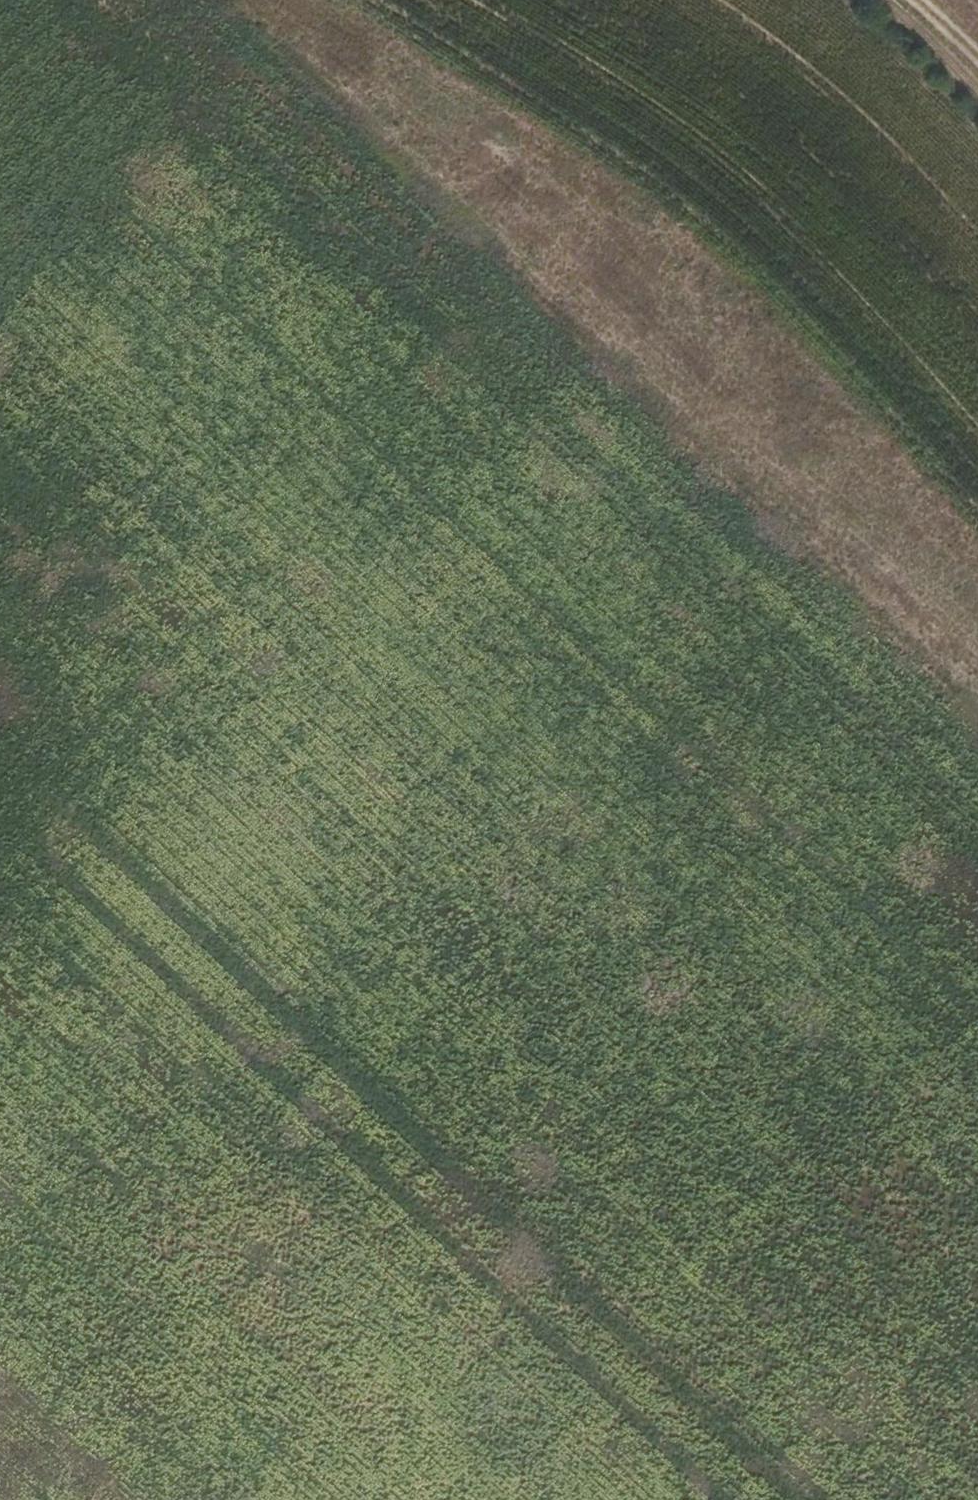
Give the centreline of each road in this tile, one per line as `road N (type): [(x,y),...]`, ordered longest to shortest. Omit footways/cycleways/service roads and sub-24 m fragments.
road 1 (track): [(871,0),(977,103)]

